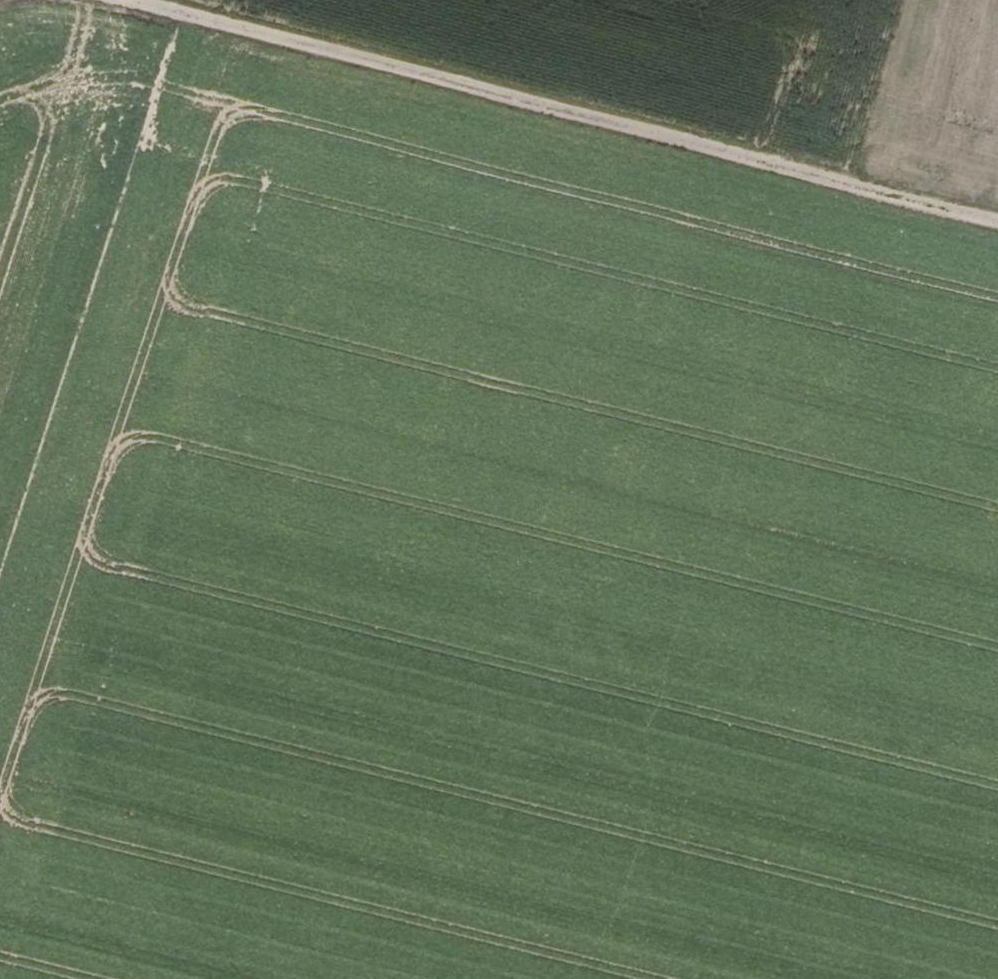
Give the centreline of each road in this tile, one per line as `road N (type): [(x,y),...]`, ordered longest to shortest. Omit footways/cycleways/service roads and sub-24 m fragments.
road 1 (track): [(997,215),(124,0)]

